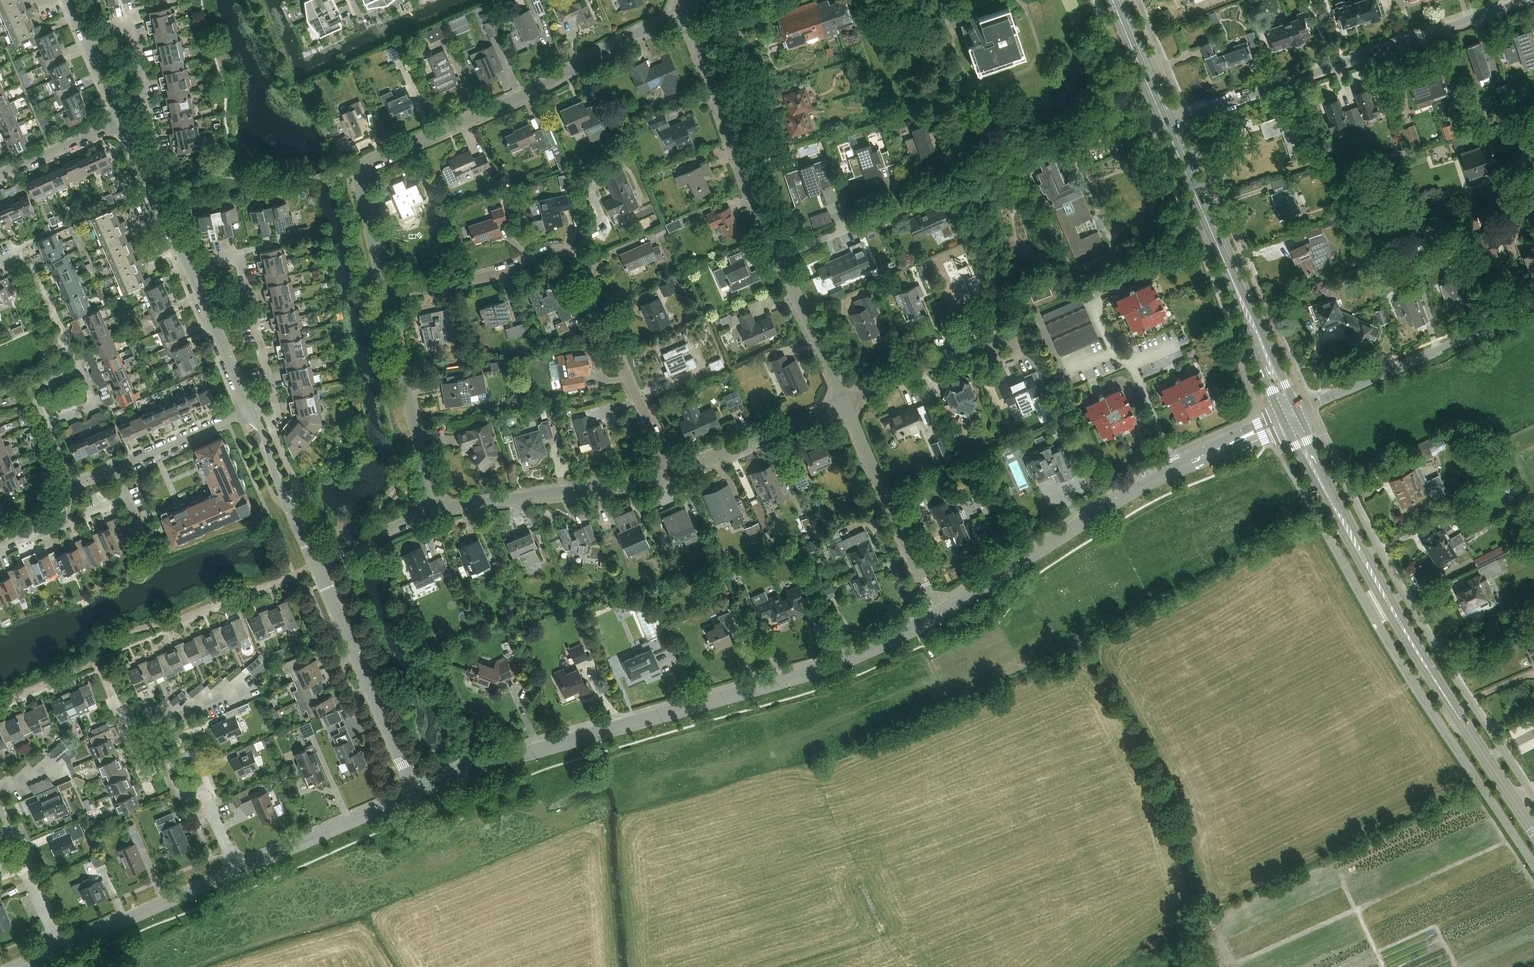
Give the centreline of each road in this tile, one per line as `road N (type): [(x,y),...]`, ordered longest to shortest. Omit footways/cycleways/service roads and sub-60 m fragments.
road 1 (tertiary): [(938,615),(843,663),(468,771),(417,793)]
road 2 (residential): [(386,294),(360,190),(366,168),(686,14)]
road 3 (secondary): [(1533,830),(1392,608),(1292,415)]
road 4 (residential): [(673,476),(584,263),(552,254),(493,276),(386,294)]
road 5 (residential): [(1168,123),(1527,0)]
road 6 (secondary): [(1292,415),(1168,123)]
road 7 (tertiary): [(1176,466),(938,615)]
road 8 (unclassified): [(1292,415),(1533,311)]
road 9 (residential): [(777,257),(686,14)]
road 10 (residential): [(417,793),(316,562)]
road 11 (residential): [(434,512),(673,476)]
road 12 (residential): [(938,615),(846,405)]
road 13 (residential): [(434,512),(386,294)]
road 14 (residential): [(777,257),(962,180)]
road 15 (tertiary): [(417,793),(237,873)]
road 16 (tertiary): [(237,873),(60,950)]
road 17 (residential): [(673,476),(846,405)]
road 18 (residential): [(846,405),(990,342),(1009,346)]
road 19 (residential): [(316,562),(248,412)]
road 20 (residential): [(846,405),(777,257)]
road 21 (residential): [(279,416),(240,259)]
road 22 (residential): [(188,273),(123,125)]
road 23 (residential): [(248,412),(188,273)]
road 24 (residential): [(116,469),(248,412)]
road 25 (residential): [(160,157),(128,25)]
road 26 (secondary): [(1168,123),(1116,0)]
road 27 (residential): [(123,125),(0,176)]
road 28 (residential): [(316,562),(434,512)]
road 29 (tertiary): [(1292,415),(1176,466)]

